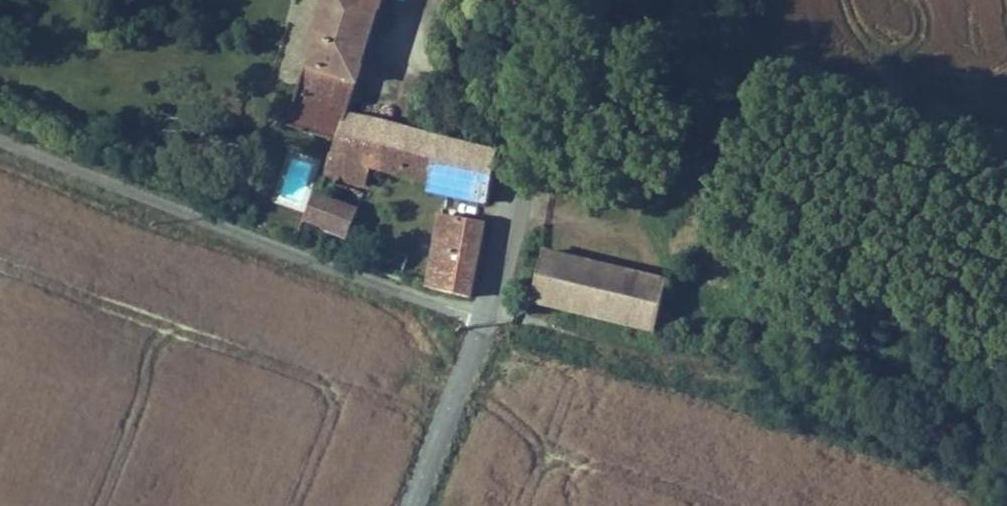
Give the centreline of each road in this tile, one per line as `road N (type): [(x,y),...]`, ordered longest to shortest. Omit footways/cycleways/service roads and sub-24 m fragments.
road 1 (track): [(488,319),(519,318),(762,374),(847,401),(1006,476)]
road 2 (unclassified): [(0,142),(190,220),(488,319)]
road 3 (tertiary): [(557,0),(488,319)]
road 4 (tertiary): [(488,319),(414,505)]

